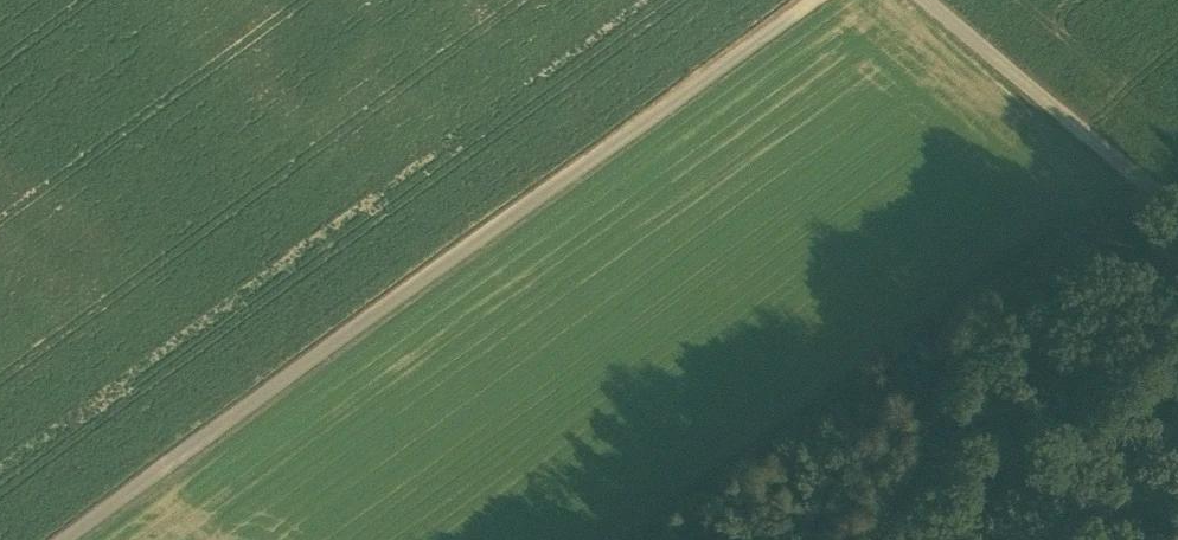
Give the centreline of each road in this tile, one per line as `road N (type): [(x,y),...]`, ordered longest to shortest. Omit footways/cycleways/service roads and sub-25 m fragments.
road 1 (track): [(797,0),(62,539)]
road 2 (track): [(926,0),(1177,213)]

